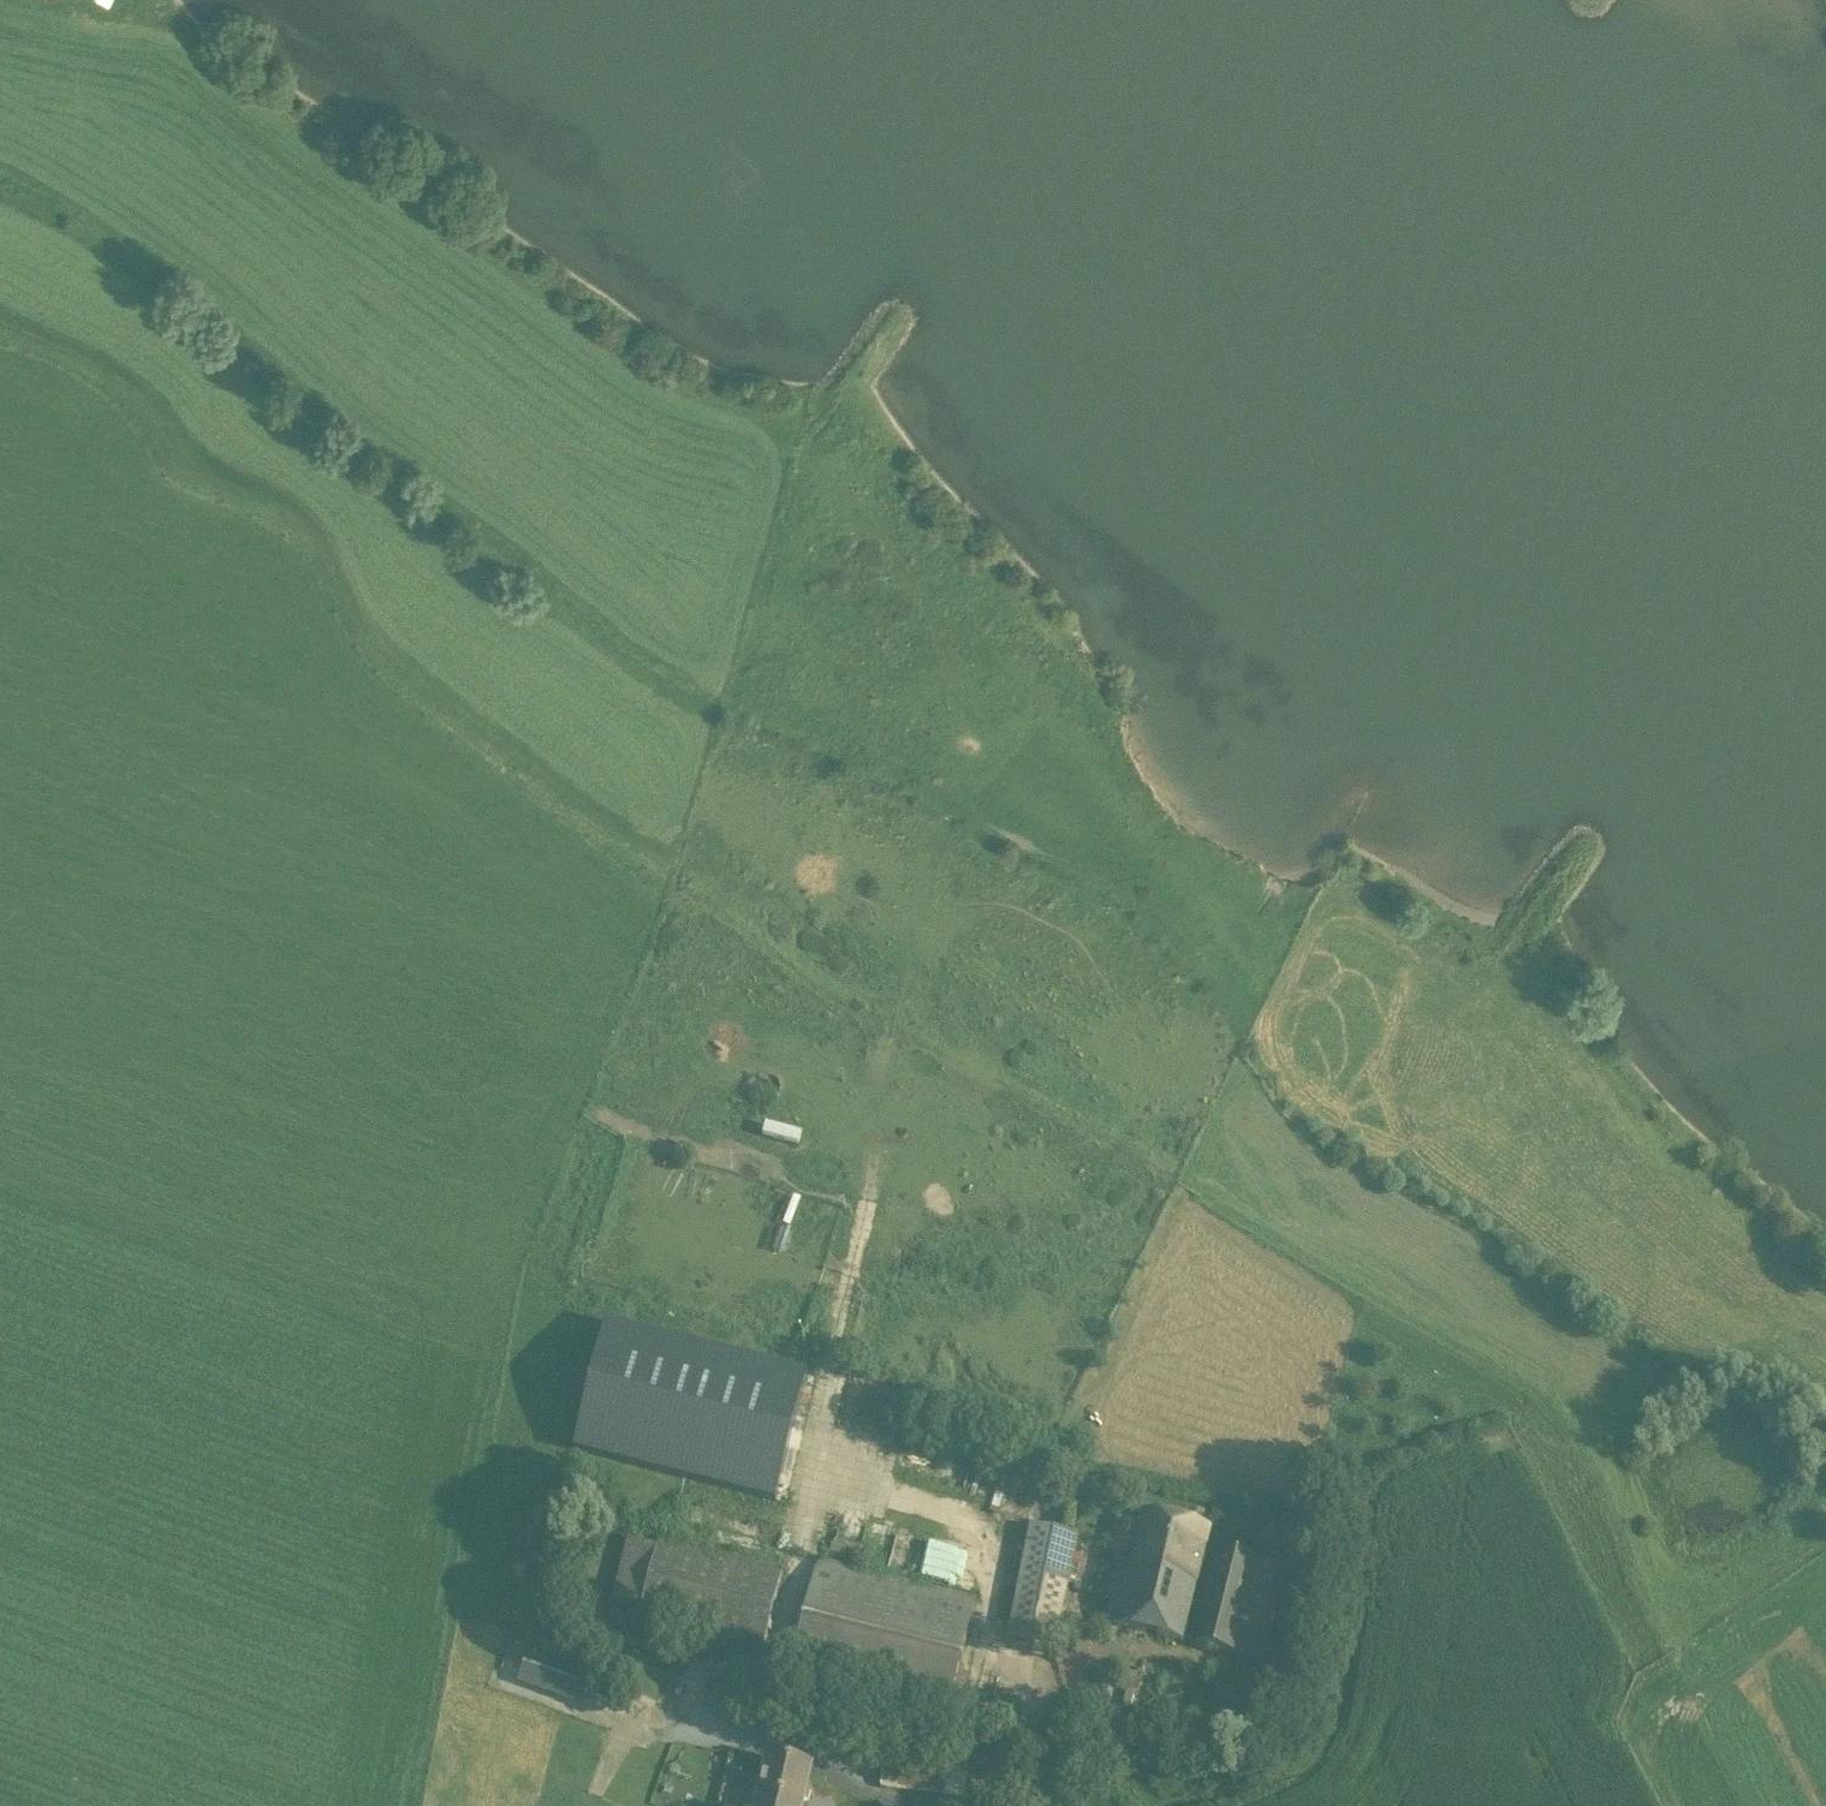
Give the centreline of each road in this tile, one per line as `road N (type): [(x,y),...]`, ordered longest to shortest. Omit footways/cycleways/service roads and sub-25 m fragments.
road 1 (track): [(0,324),(124,383),(160,428),(181,477),(282,517),(321,557),(364,649),(523,781),(710,918),(891,1037),(1207,1207),(1551,1414),(1605,1490),(1742,1805)]

